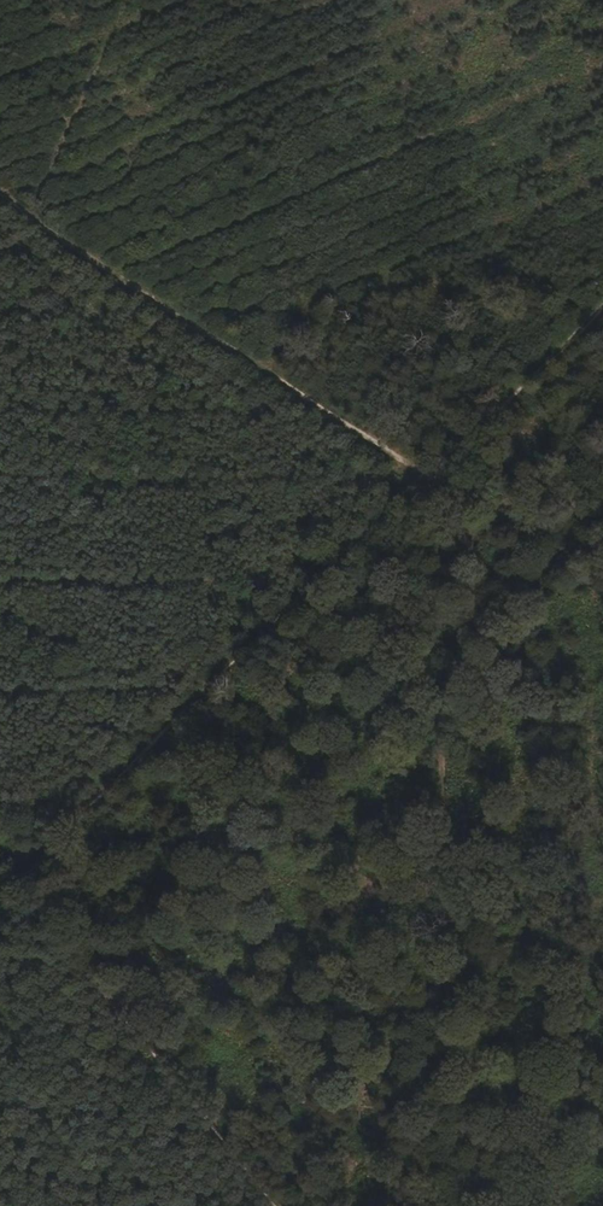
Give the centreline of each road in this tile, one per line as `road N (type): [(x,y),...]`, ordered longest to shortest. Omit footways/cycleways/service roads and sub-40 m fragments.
road 1 (track): [(602,303),(416,488),(0,848)]
road 2 (track): [(416,488),(0,204)]
road 3 (track): [(270,1205),(0,920)]

